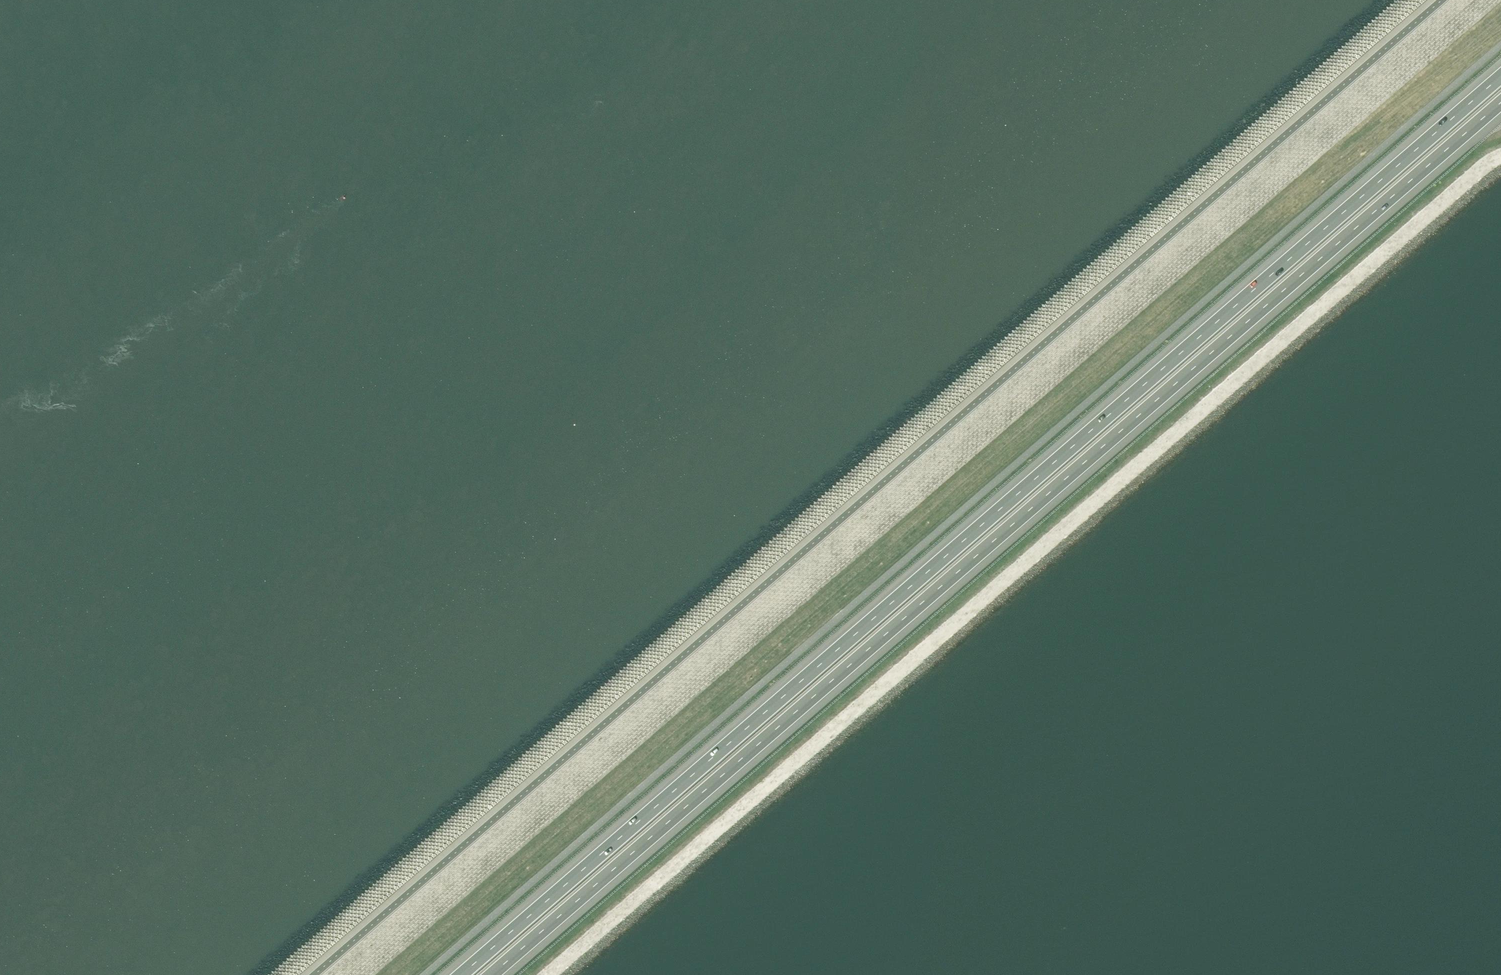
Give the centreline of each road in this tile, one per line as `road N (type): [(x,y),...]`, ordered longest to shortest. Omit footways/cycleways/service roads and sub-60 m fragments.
road 1 (motorway): [(1500,75),(459,974)]
road 2 (motorway): [(494,974),(1500,104)]

